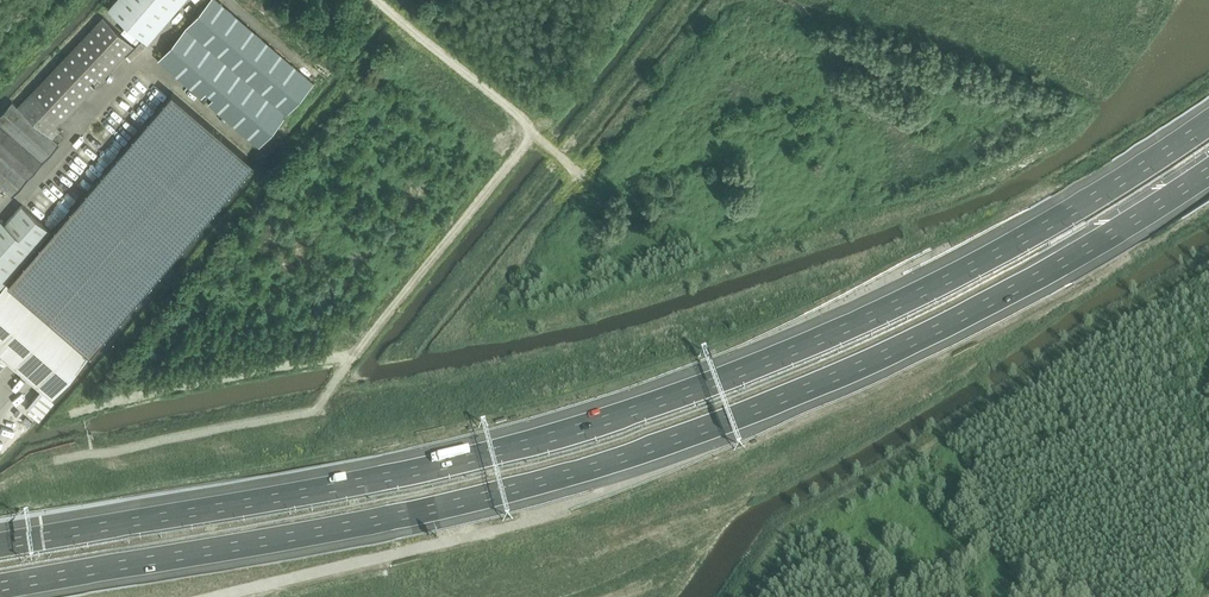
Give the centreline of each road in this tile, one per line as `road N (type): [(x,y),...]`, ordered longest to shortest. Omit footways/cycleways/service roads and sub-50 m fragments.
road 1 (motorway): [(1208,123),(921,294),(630,413),(384,478),(0,545)]
road 2 (motorway): [(0,587),(427,510),(672,441),(819,384),(985,305),(1208,170)]

